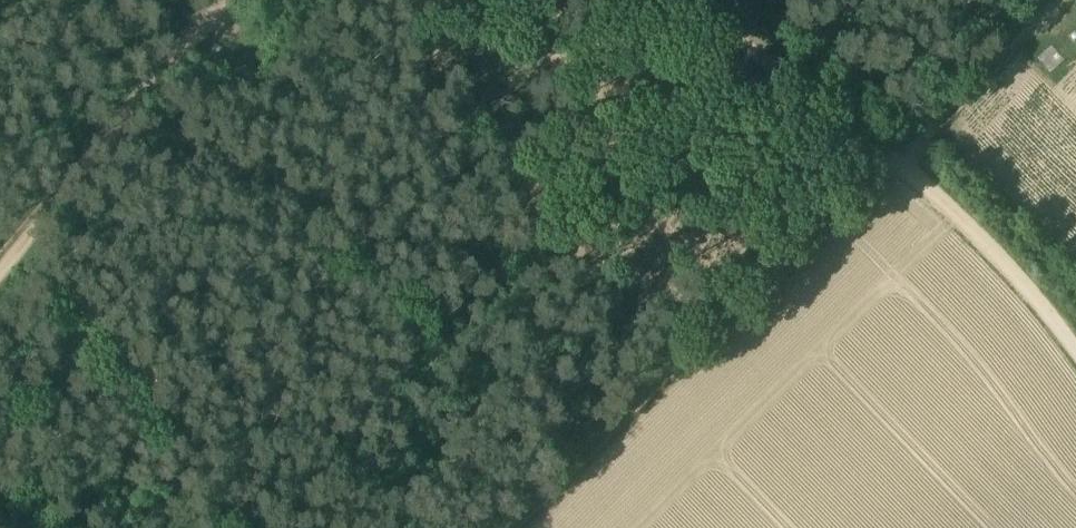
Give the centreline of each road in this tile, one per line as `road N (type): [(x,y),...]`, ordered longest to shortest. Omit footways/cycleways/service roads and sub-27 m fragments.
road 1 (track): [(891,153),(515,527)]
road 2 (track): [(0,263),(216,0)]
road 3 (track): [(1075,343),(891,153)]
road 4 (track): [(891,153),(747,32),(688,0)]
road 5 (track): [(1046,0),(891,153)]

